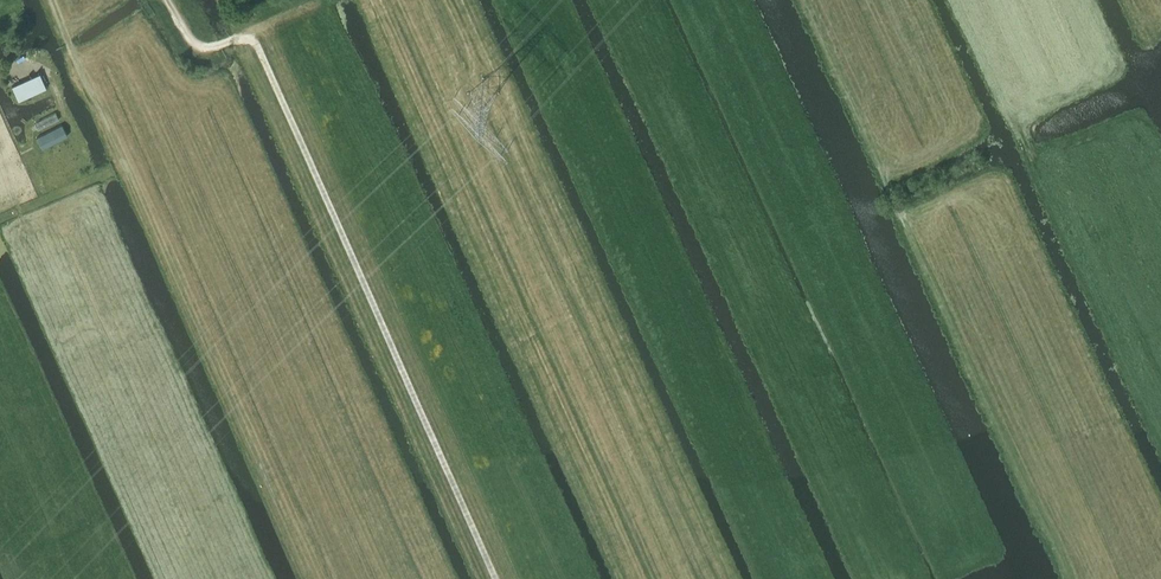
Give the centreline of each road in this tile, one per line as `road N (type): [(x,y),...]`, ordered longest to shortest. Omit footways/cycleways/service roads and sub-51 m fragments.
road 1 (track): [(495,578),(256,44),(244,36),(203,49),(167,0)]

